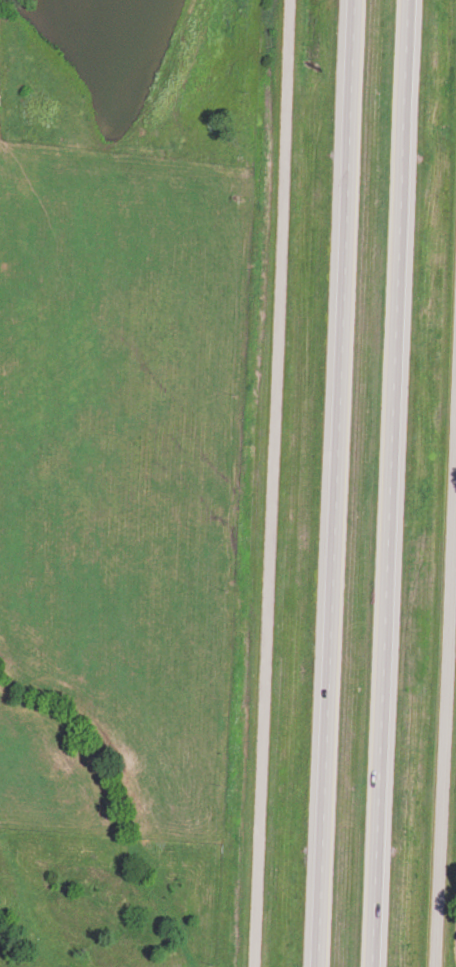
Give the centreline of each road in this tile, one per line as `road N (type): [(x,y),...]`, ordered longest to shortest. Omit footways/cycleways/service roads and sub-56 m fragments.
road 1 (residential): [(254,966),(291,0)]
road 2 (motorway): [(355,0),(319,966)]
road 3 (motorway): [(374,966),(409,0)]
road 4 (residential): [(437,966),(455,435)]

